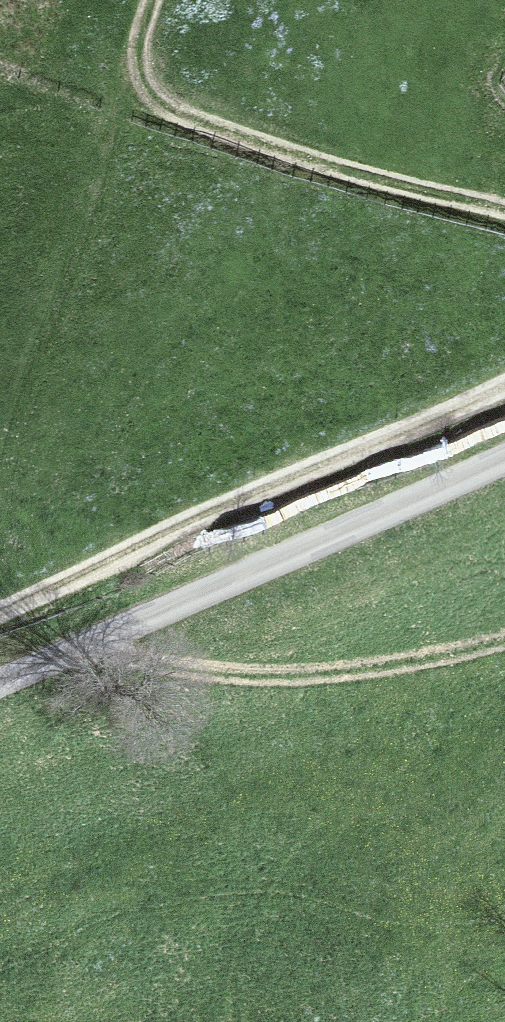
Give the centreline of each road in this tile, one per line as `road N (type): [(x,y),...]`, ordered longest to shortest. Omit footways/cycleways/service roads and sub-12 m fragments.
road 1 (track): [(0,612),(504,383)]
road 2 (unclassified): [(0,682),(504,458)]
road 3 (track): [(152,0),(139,59),(159,102),(283,151),(504,206)]
road 4 (track): [(86,643),(185,669),(287,675),(347,672),(504,641)]

